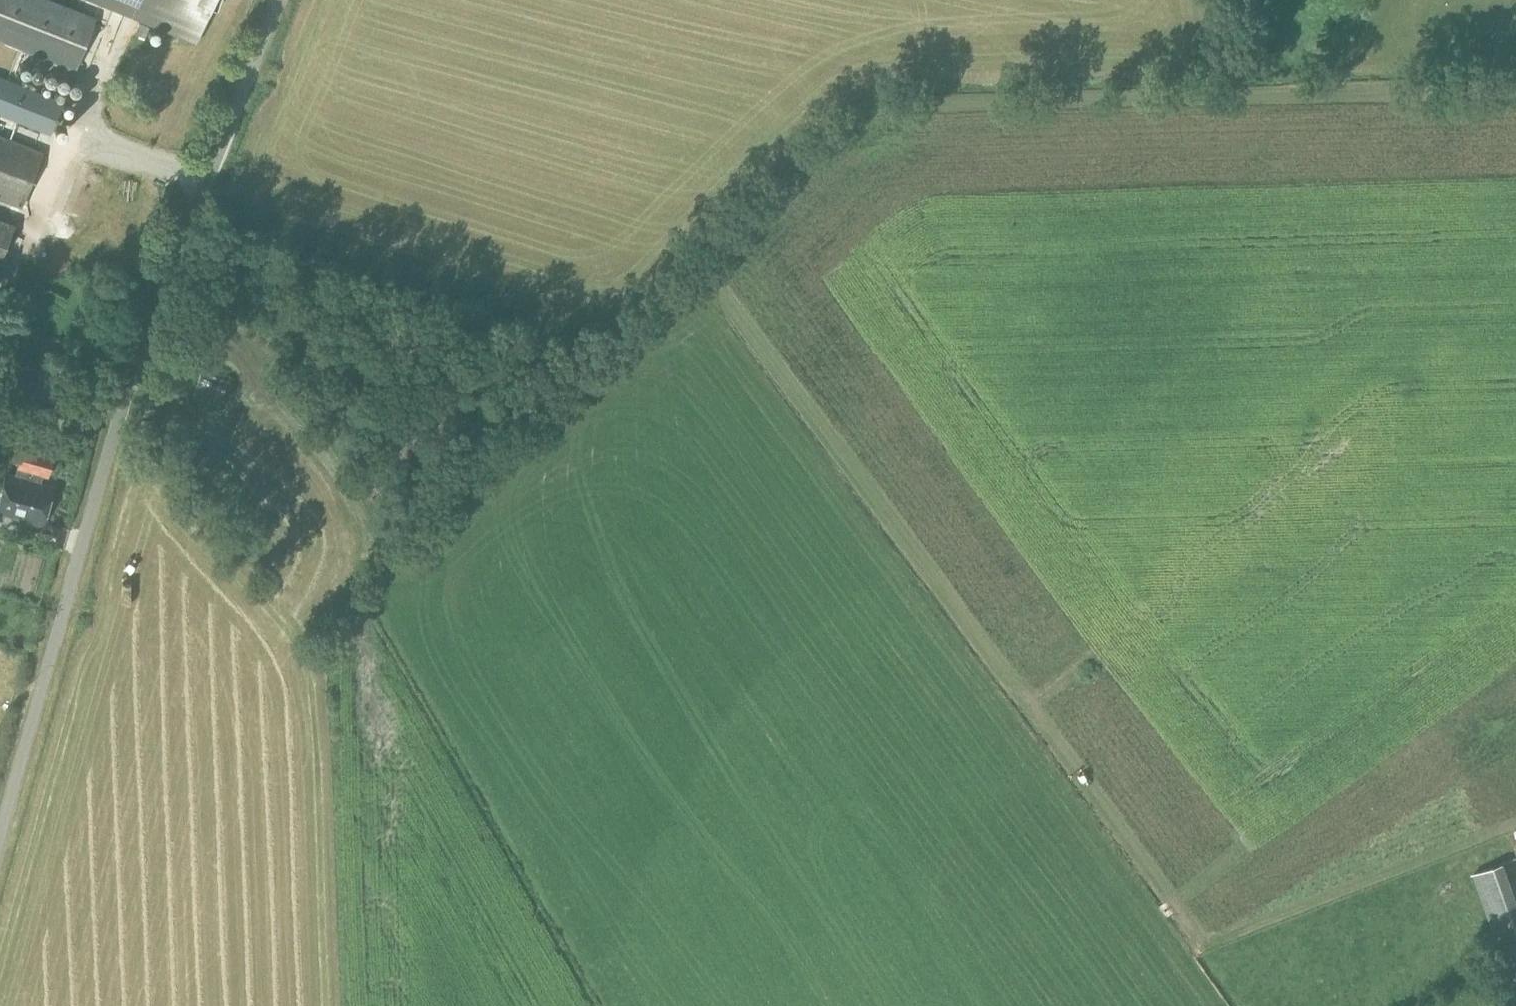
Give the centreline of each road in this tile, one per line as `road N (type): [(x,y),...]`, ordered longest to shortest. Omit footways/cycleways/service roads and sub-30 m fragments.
road 1 (unclassified): [(0,805),(104,429),(276,0)]

